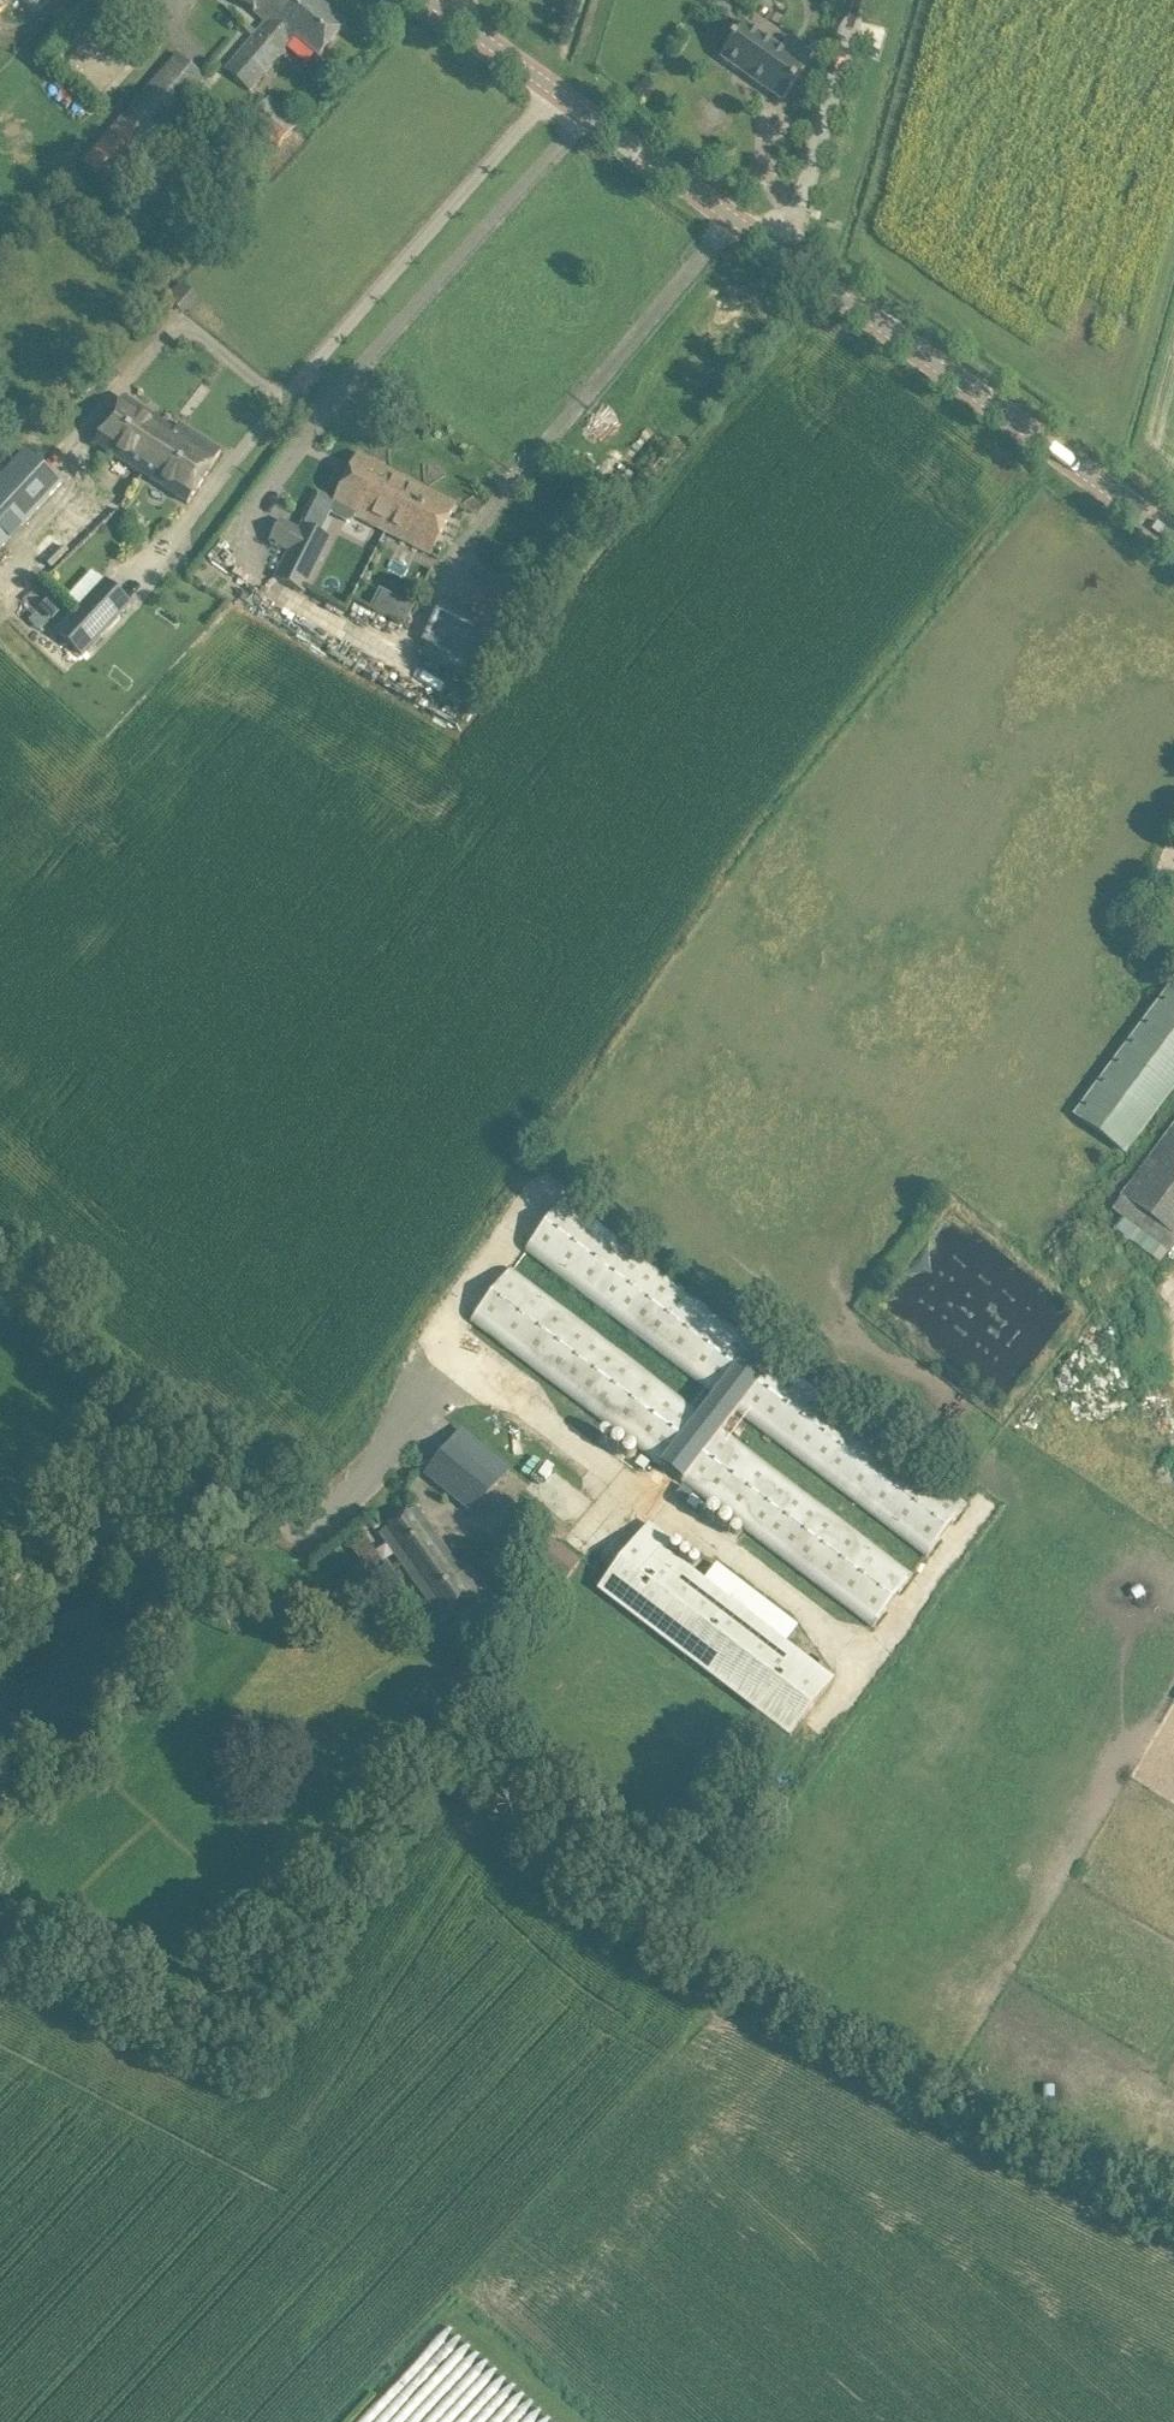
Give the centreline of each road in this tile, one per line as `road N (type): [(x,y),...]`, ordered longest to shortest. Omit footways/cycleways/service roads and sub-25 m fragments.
road 1 (unclassified): [(1173,537),(431,0)]

